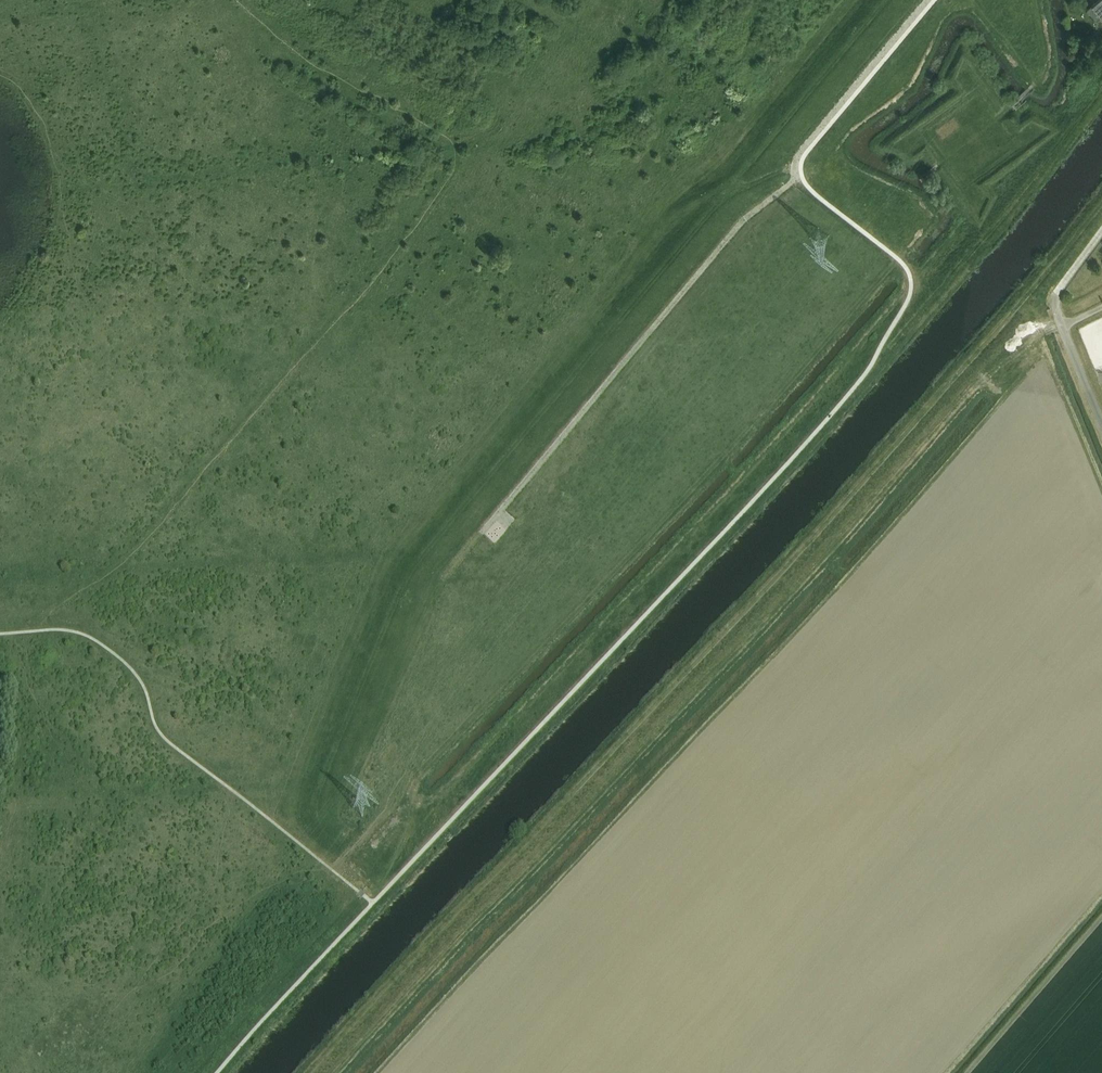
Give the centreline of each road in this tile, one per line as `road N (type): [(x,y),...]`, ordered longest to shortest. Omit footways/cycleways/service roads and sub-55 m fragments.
road 1 (unclassified): [(1101,422),(1056,303),(1101,231)]

